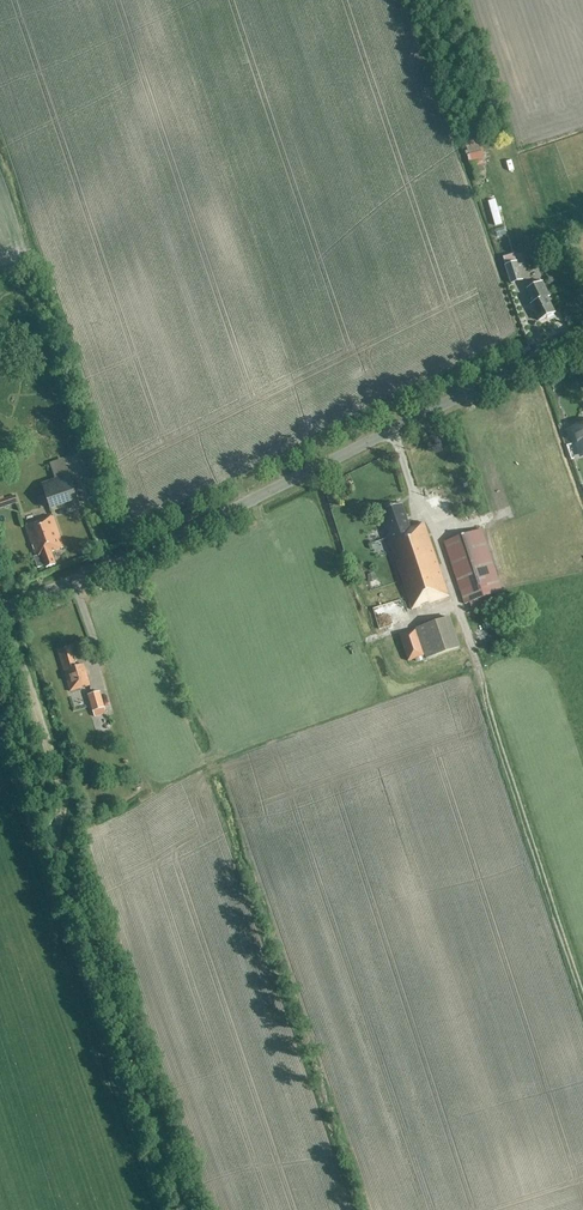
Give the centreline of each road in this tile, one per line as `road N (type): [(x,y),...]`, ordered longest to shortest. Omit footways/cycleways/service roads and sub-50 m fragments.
road 1 (tertiary): [(0,610),(111,566),(582,336)]
road 2 (track): [(0,634),(11,630),(28,681),(64,796),(56,842),(185,1209)]

